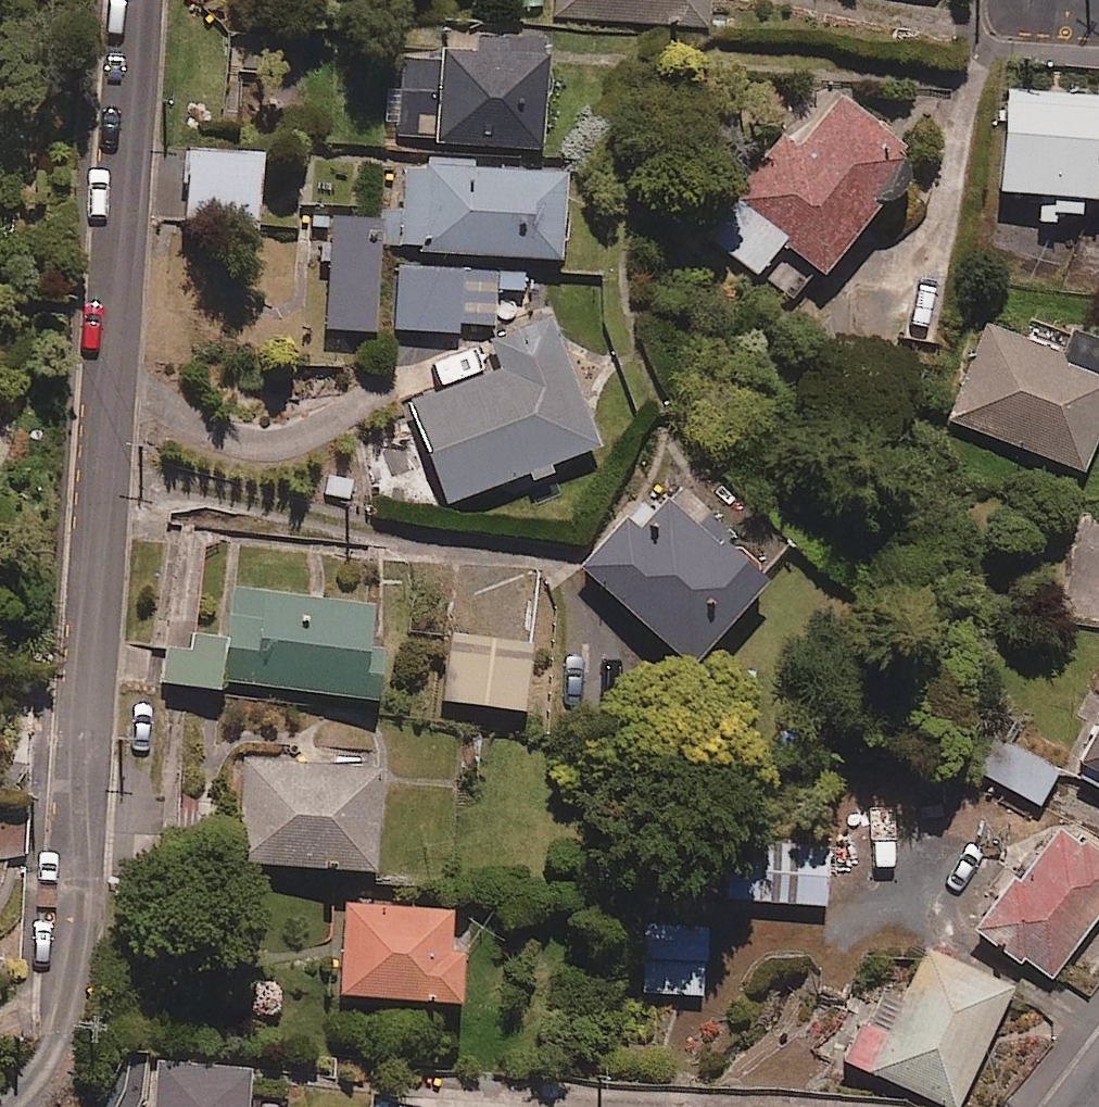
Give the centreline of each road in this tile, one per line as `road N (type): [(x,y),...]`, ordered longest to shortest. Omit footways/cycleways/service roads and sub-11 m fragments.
road 1 (residential): [(67,982),(135,0)]

